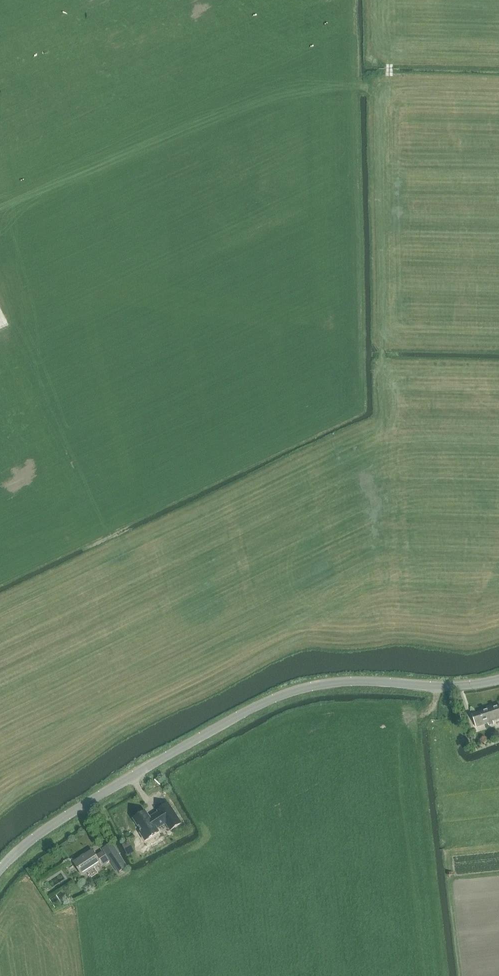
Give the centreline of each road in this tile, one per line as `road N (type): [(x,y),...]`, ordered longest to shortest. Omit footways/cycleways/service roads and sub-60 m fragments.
road 1 (unclassified): [(0,871),(94,801),(280,696),(354,681),(457,686),(498,679)]

